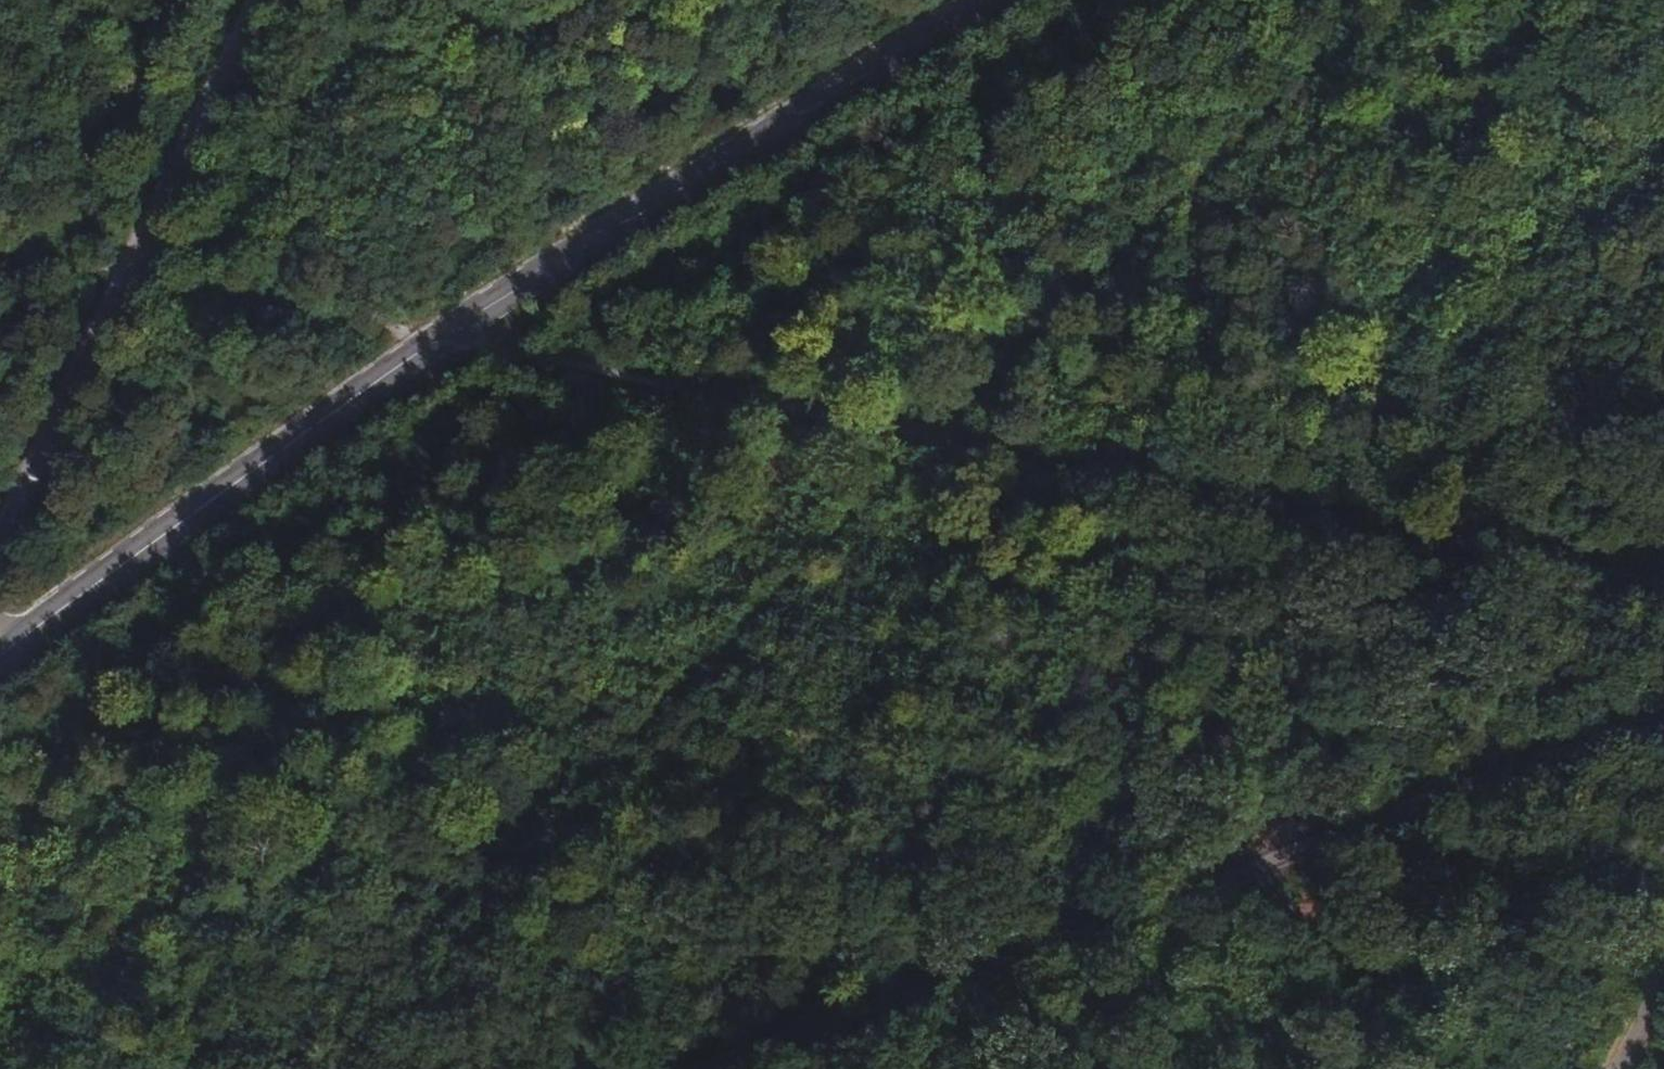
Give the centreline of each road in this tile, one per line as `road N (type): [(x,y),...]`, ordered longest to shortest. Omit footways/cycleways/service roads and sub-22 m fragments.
road 1 (track): [(296,1068),(931,452),(1331,78),(1469,0)]
road 2 (track): [(431,343),(1663,608)]
road 3 (secondary): [(0,656),(431,343),(989,0)]
road 4 (unclassified): [(633,1068),(1663,743)]
road 5 (unclassified): [(267,0),(0,552)]

